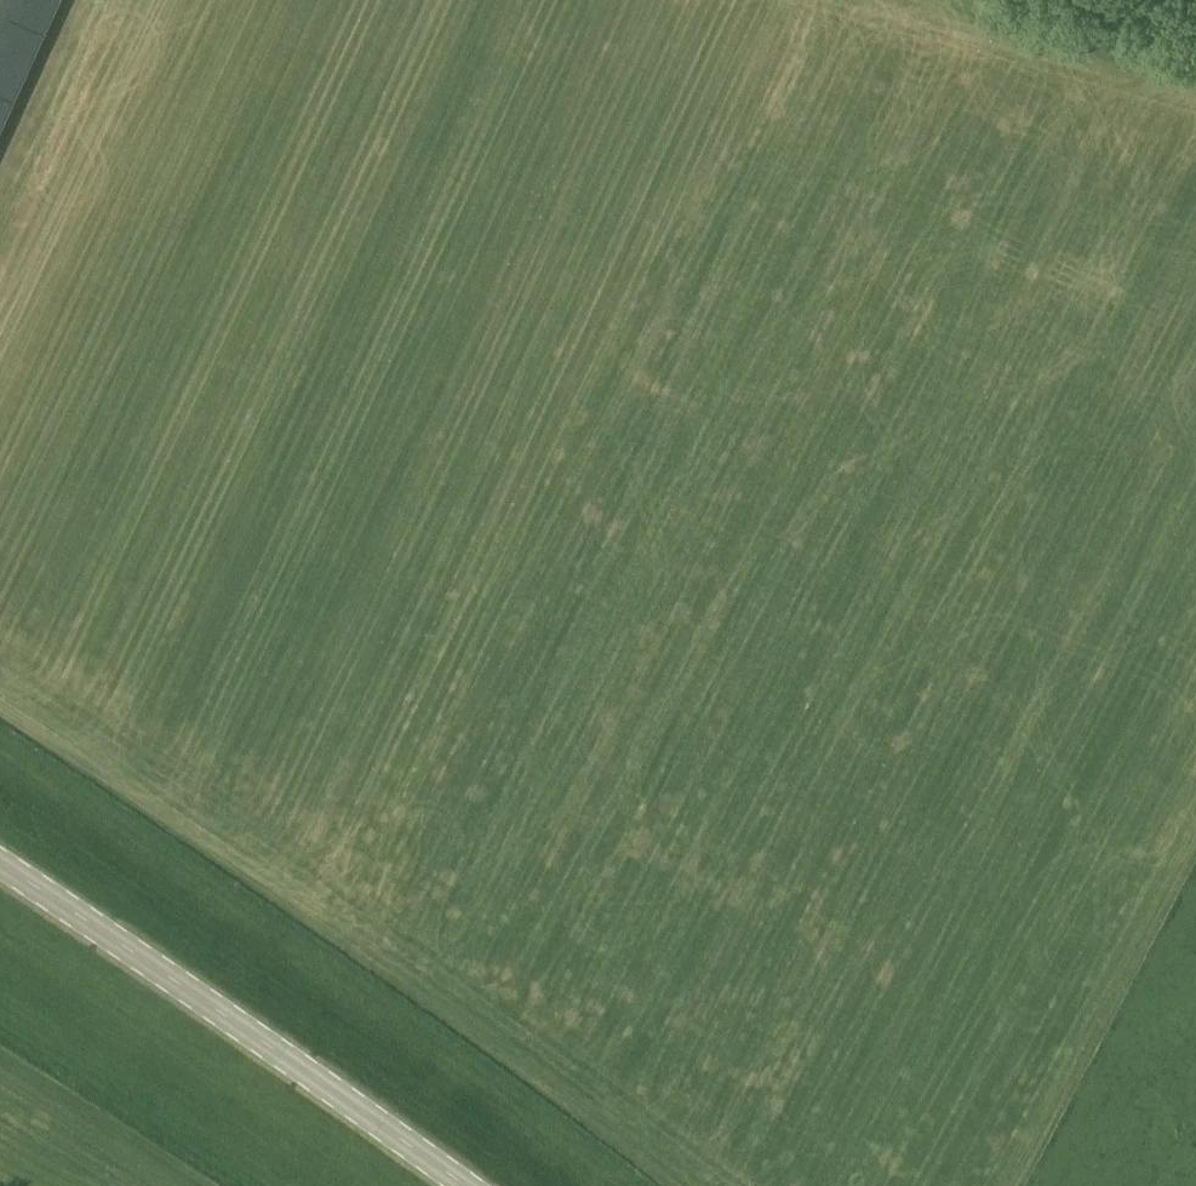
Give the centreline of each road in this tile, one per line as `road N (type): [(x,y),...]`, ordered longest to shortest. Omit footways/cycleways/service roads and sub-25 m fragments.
road 1 (tertiary): [(480,1185),(0,859)]

